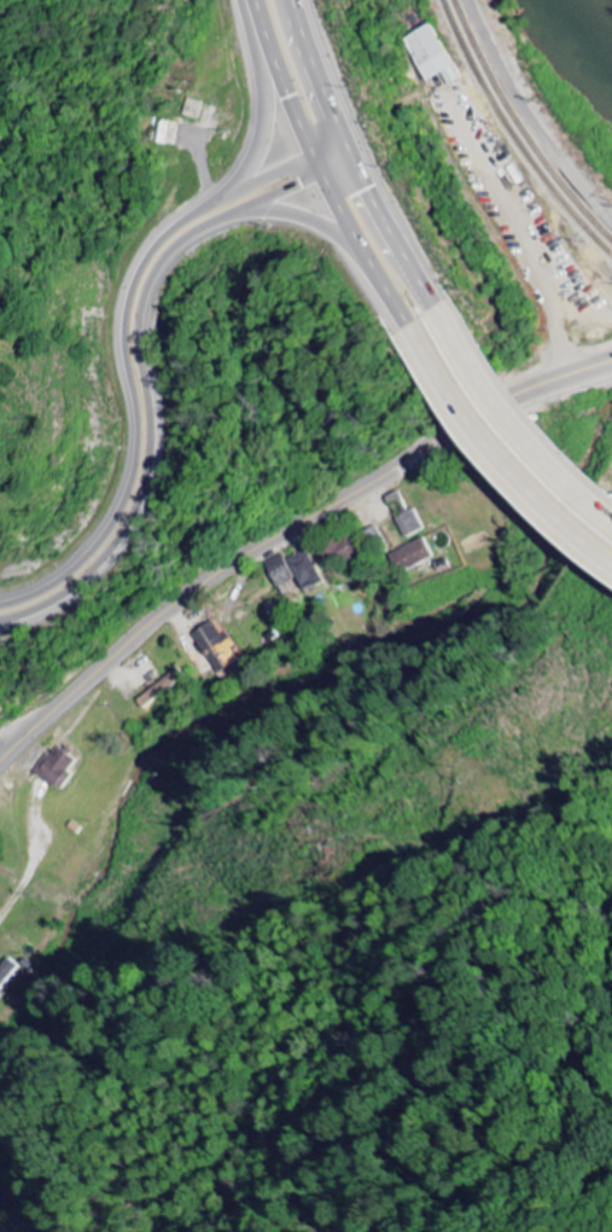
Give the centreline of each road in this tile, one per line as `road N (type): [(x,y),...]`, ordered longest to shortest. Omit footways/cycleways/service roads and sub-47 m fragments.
road 1 (secondary): [(0,765),(124,644),(241,554),(380,480),(470,417),(611,362)]
road 2 (trunk): [(0,625),(37,615),(88,582),(135,521),(156,454),(140,337),(158,273),(200,233),(355,157)]
road 3 (trunk): [(349,144),(205,210),(152,254),(133,286),(124,325),(136,431),(123,499),(100,539),(68,570),(0,601)]
road 4 (trunk): [(253,0),(317,158),(414,327)]
road 5 (trunk): [(443,306),(355,157),(297,0)]
road 6 (trunk): [(414,327),(611,533)]
road 7 (residential): [(468,0),(525,109),(611,220)]
road 8 (trunk): [(611,489),(443,306)]
road 9 (trunk): [(251,0),(260,121),(239,176),(205,210)]
road 10 (trunk): [(227,219),(275,210),(316,223),(357,256),(404,315)]

